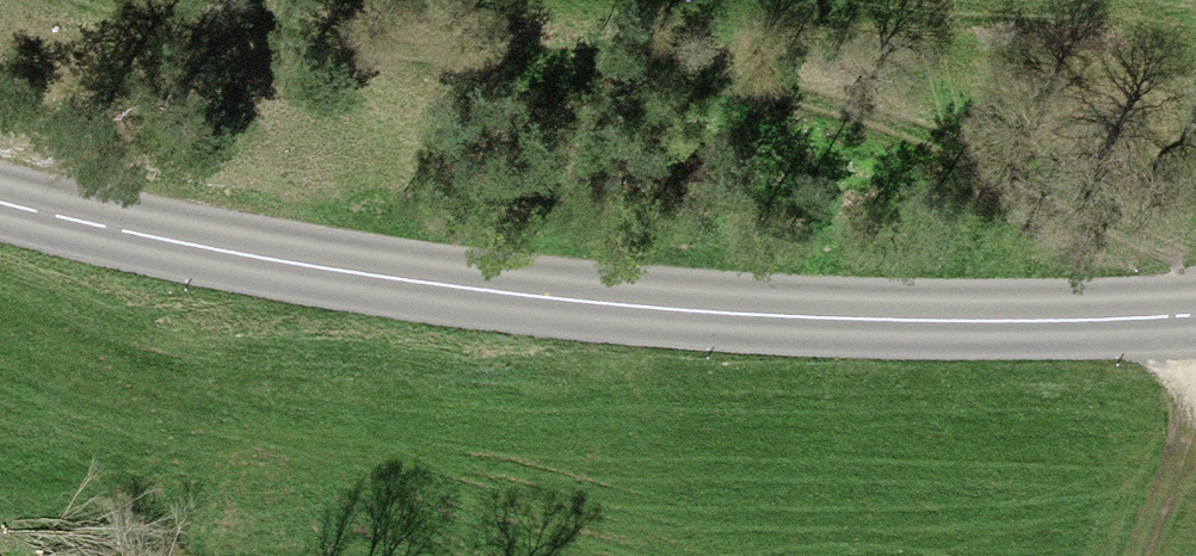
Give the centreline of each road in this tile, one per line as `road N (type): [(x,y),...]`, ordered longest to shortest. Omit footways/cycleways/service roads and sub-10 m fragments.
road 1 (primary): [(1195,315),(894,320),(495,294),(235,252),(0,201)]
road 2 (track): [(422,47),(747,82),(921,137),(1103,214),(1195,284)]
road 3 (track): [(1195,412),(1135,555)]

